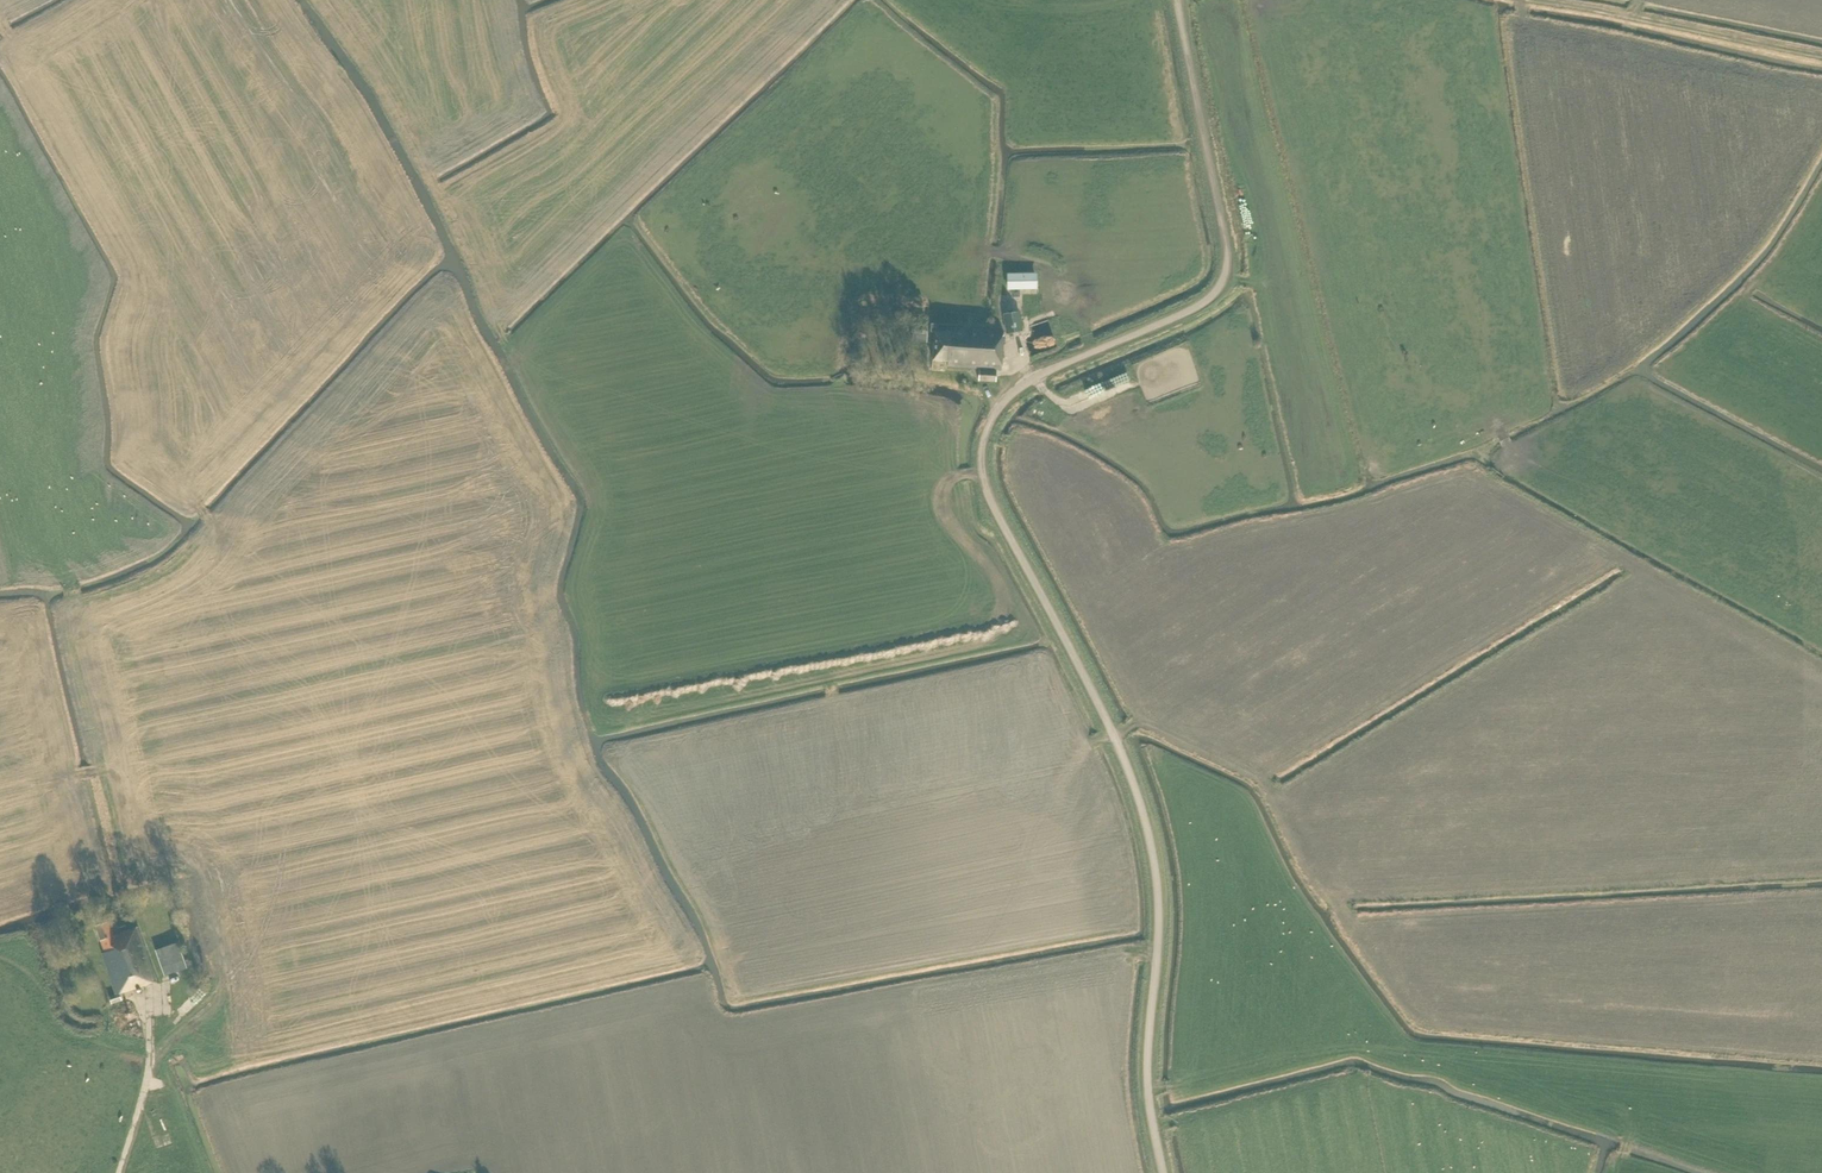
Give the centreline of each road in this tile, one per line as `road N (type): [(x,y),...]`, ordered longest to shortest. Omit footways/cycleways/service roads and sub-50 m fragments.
road 1 (unclassified): [(1163,1172),(1147,1093),(1158,921),(1144,818),(1114,736),(989,499),(980,456),(998,407),(1025,382),(1192,309),(1220,285),(1225,235),(1177,0)]
road 2 (track): [(1534,0),(1821,56)]

